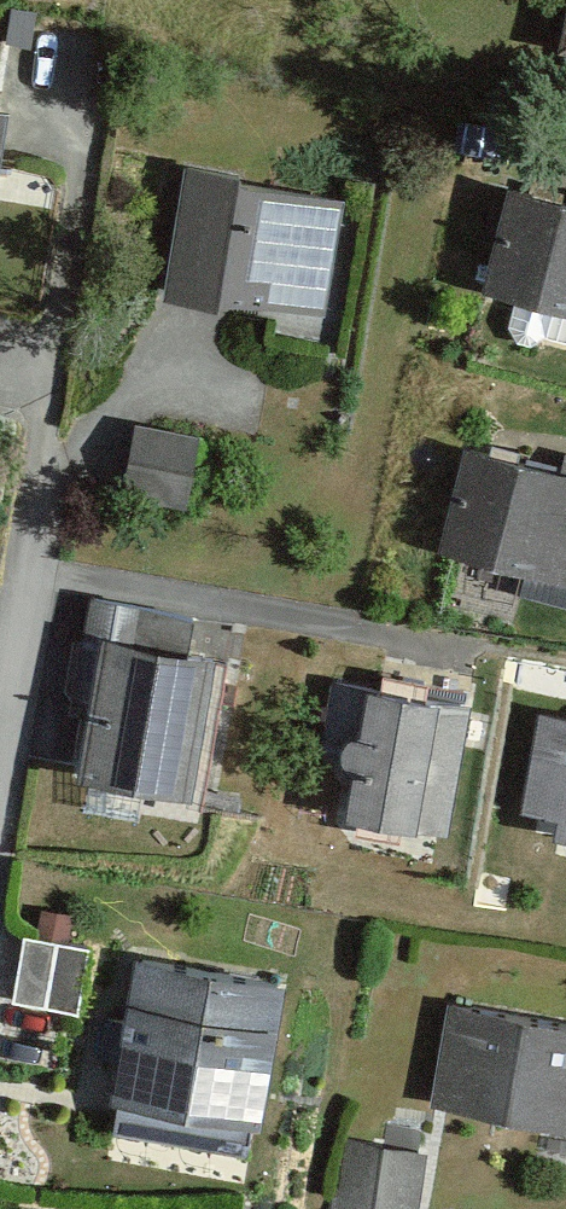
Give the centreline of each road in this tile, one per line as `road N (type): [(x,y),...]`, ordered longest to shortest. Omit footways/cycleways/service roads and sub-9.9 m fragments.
road 1 (residential): [(0,774),(42,509),(41,420),(77,170),(71,93)]

